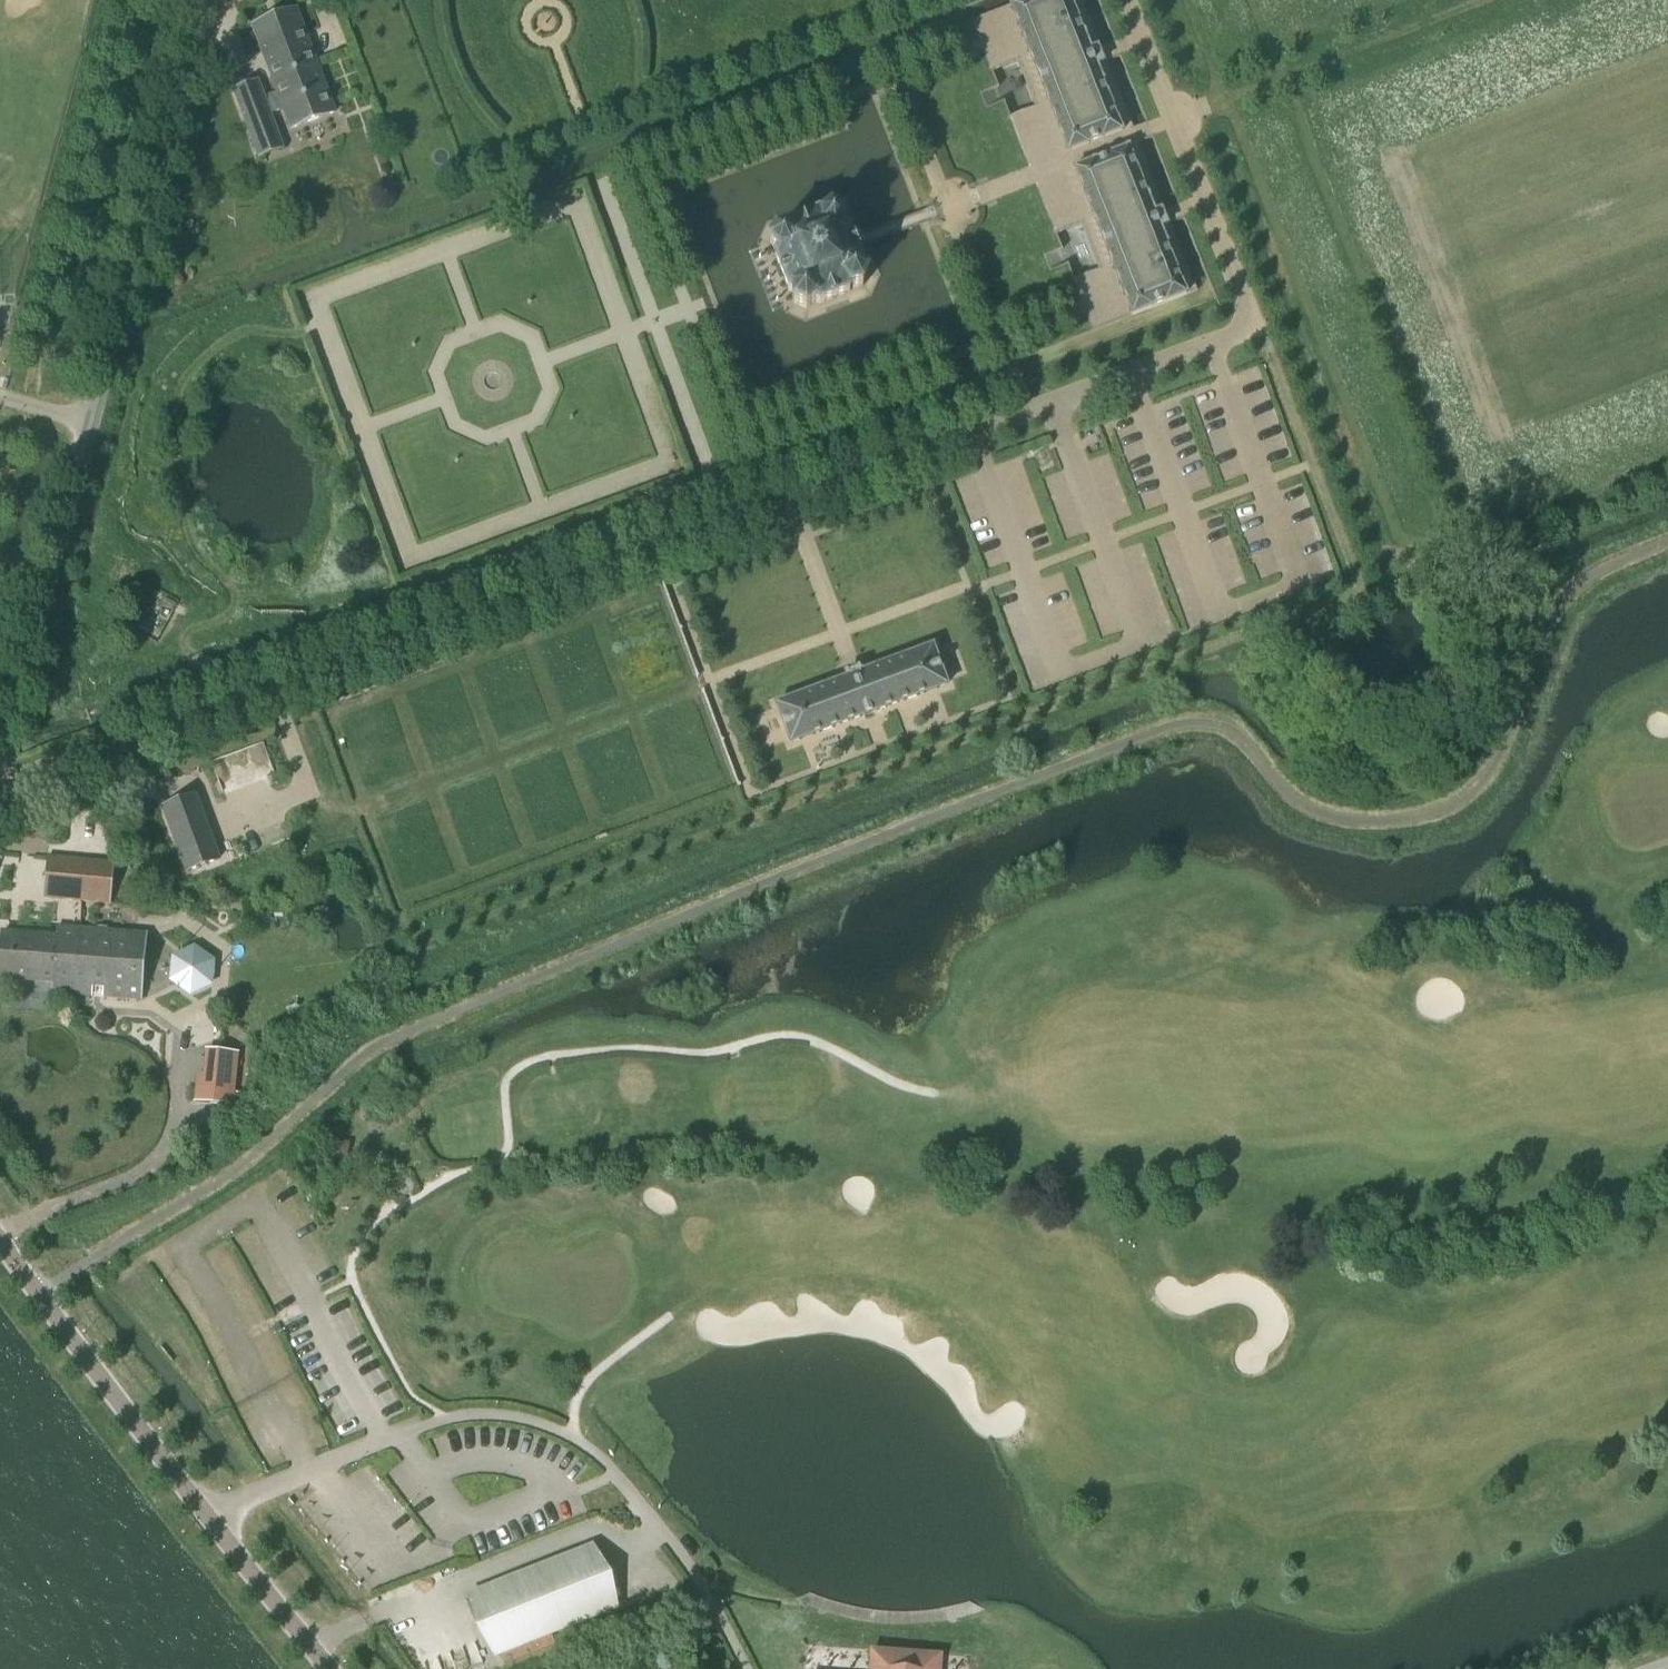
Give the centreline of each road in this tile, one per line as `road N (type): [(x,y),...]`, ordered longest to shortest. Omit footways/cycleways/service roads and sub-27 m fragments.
road 1 (unclassified): [(0,762),(205,0)]
road 2 (unclassified): [(330,1668),(0,1240)]

